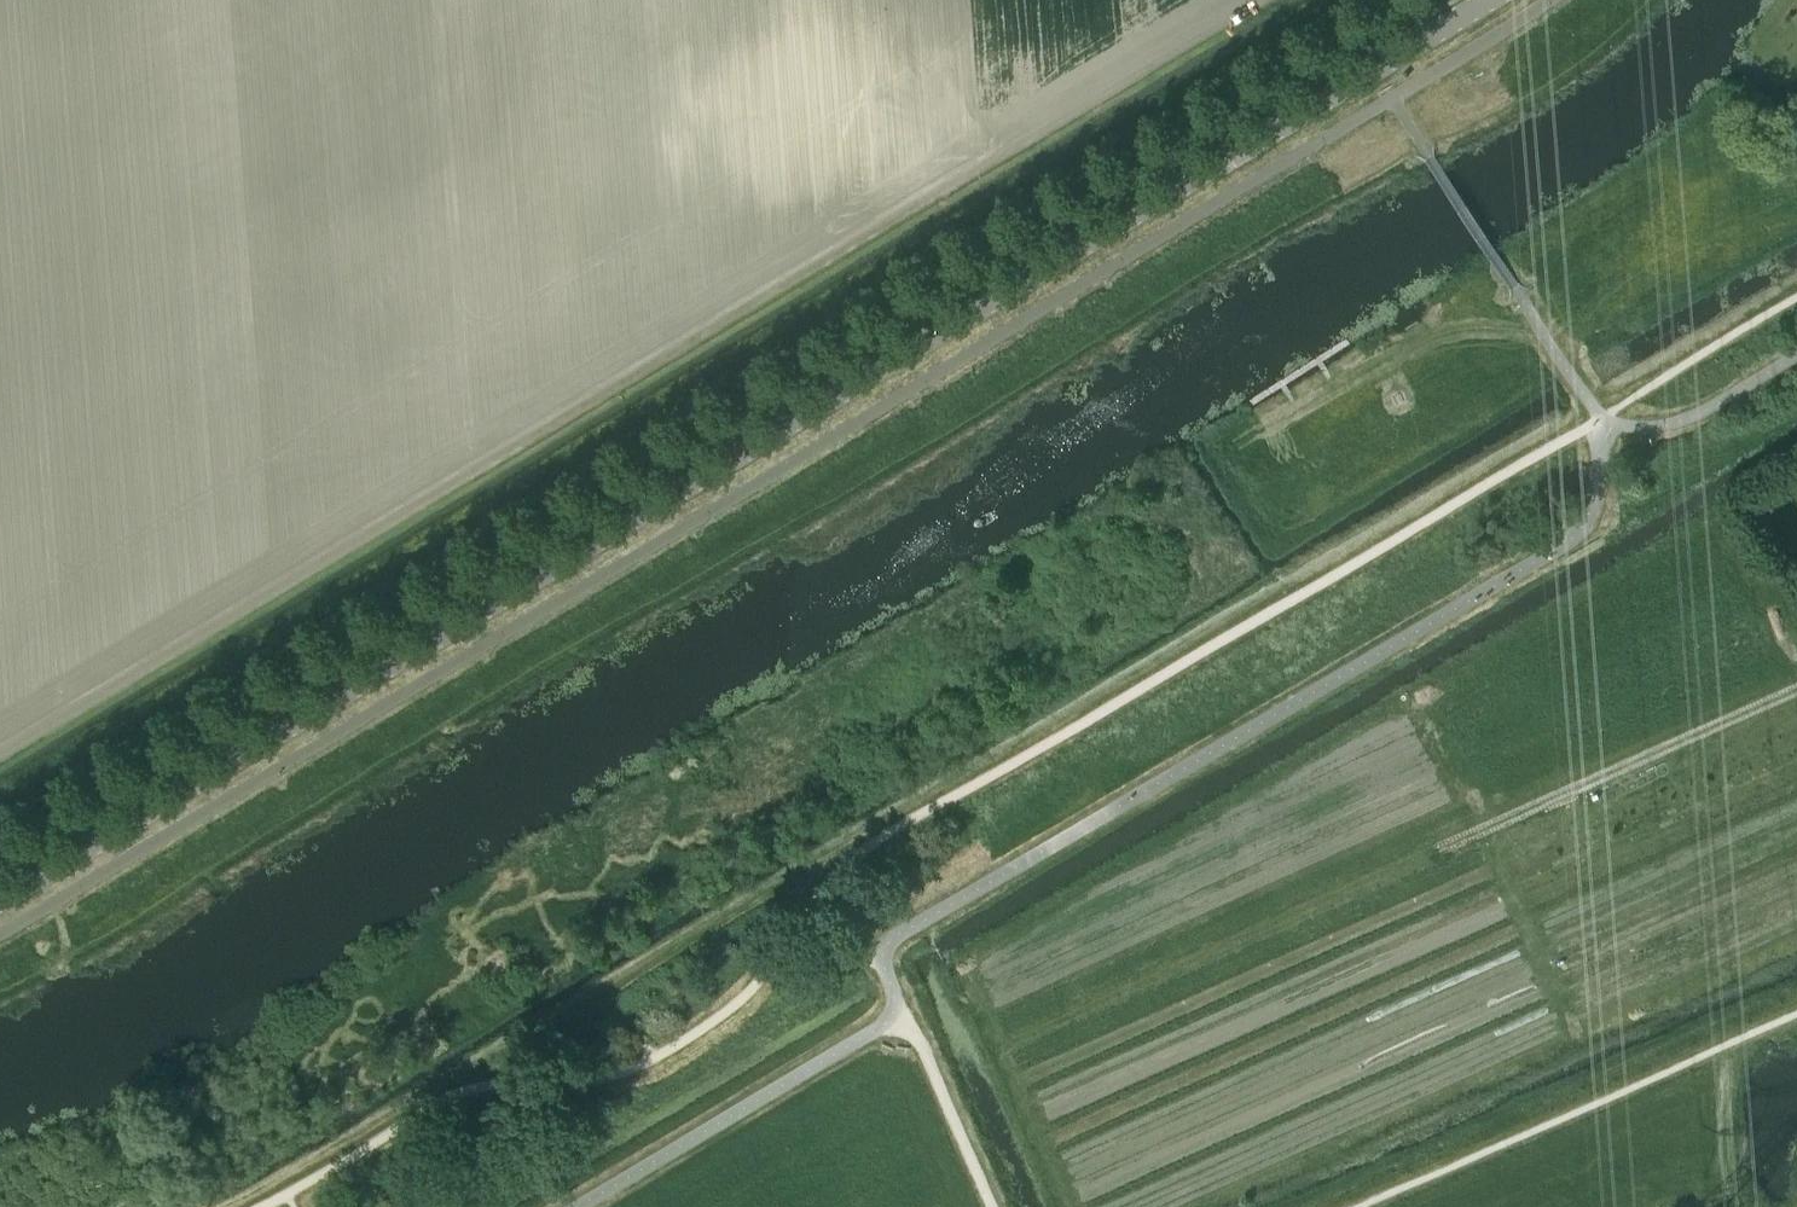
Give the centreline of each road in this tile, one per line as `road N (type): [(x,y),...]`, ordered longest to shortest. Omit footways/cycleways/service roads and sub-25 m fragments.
road 1 (unclassified): [(0,908),(1487,0)]
road 2 (track): [(1452,842),(1796,686)]

